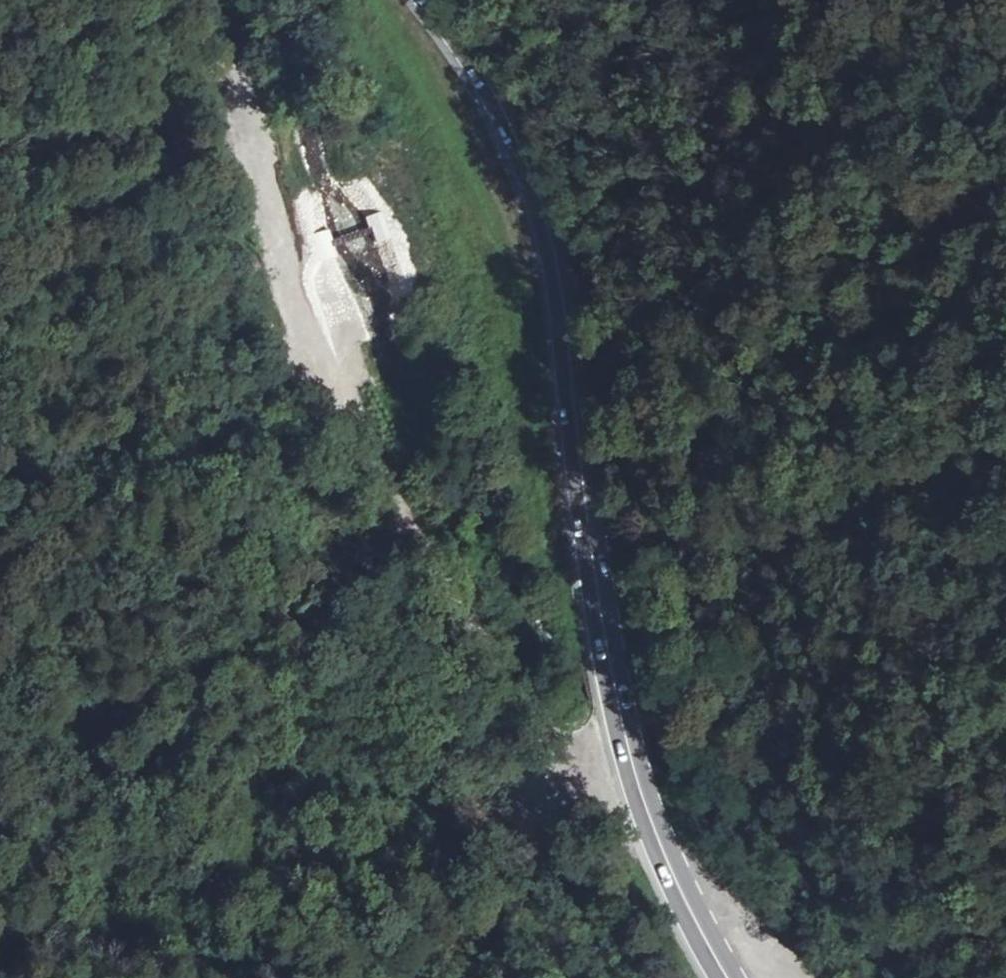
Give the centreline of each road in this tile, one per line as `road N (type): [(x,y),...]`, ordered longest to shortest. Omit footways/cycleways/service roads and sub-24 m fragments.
road 1 (secondary): [(431,0),(508,105),(543,185),(563,269),(615,690),(638,784),(728,977)]
road 2 (track): [(257,193),(291,293),(538,715),(561,740),(638,784)]

